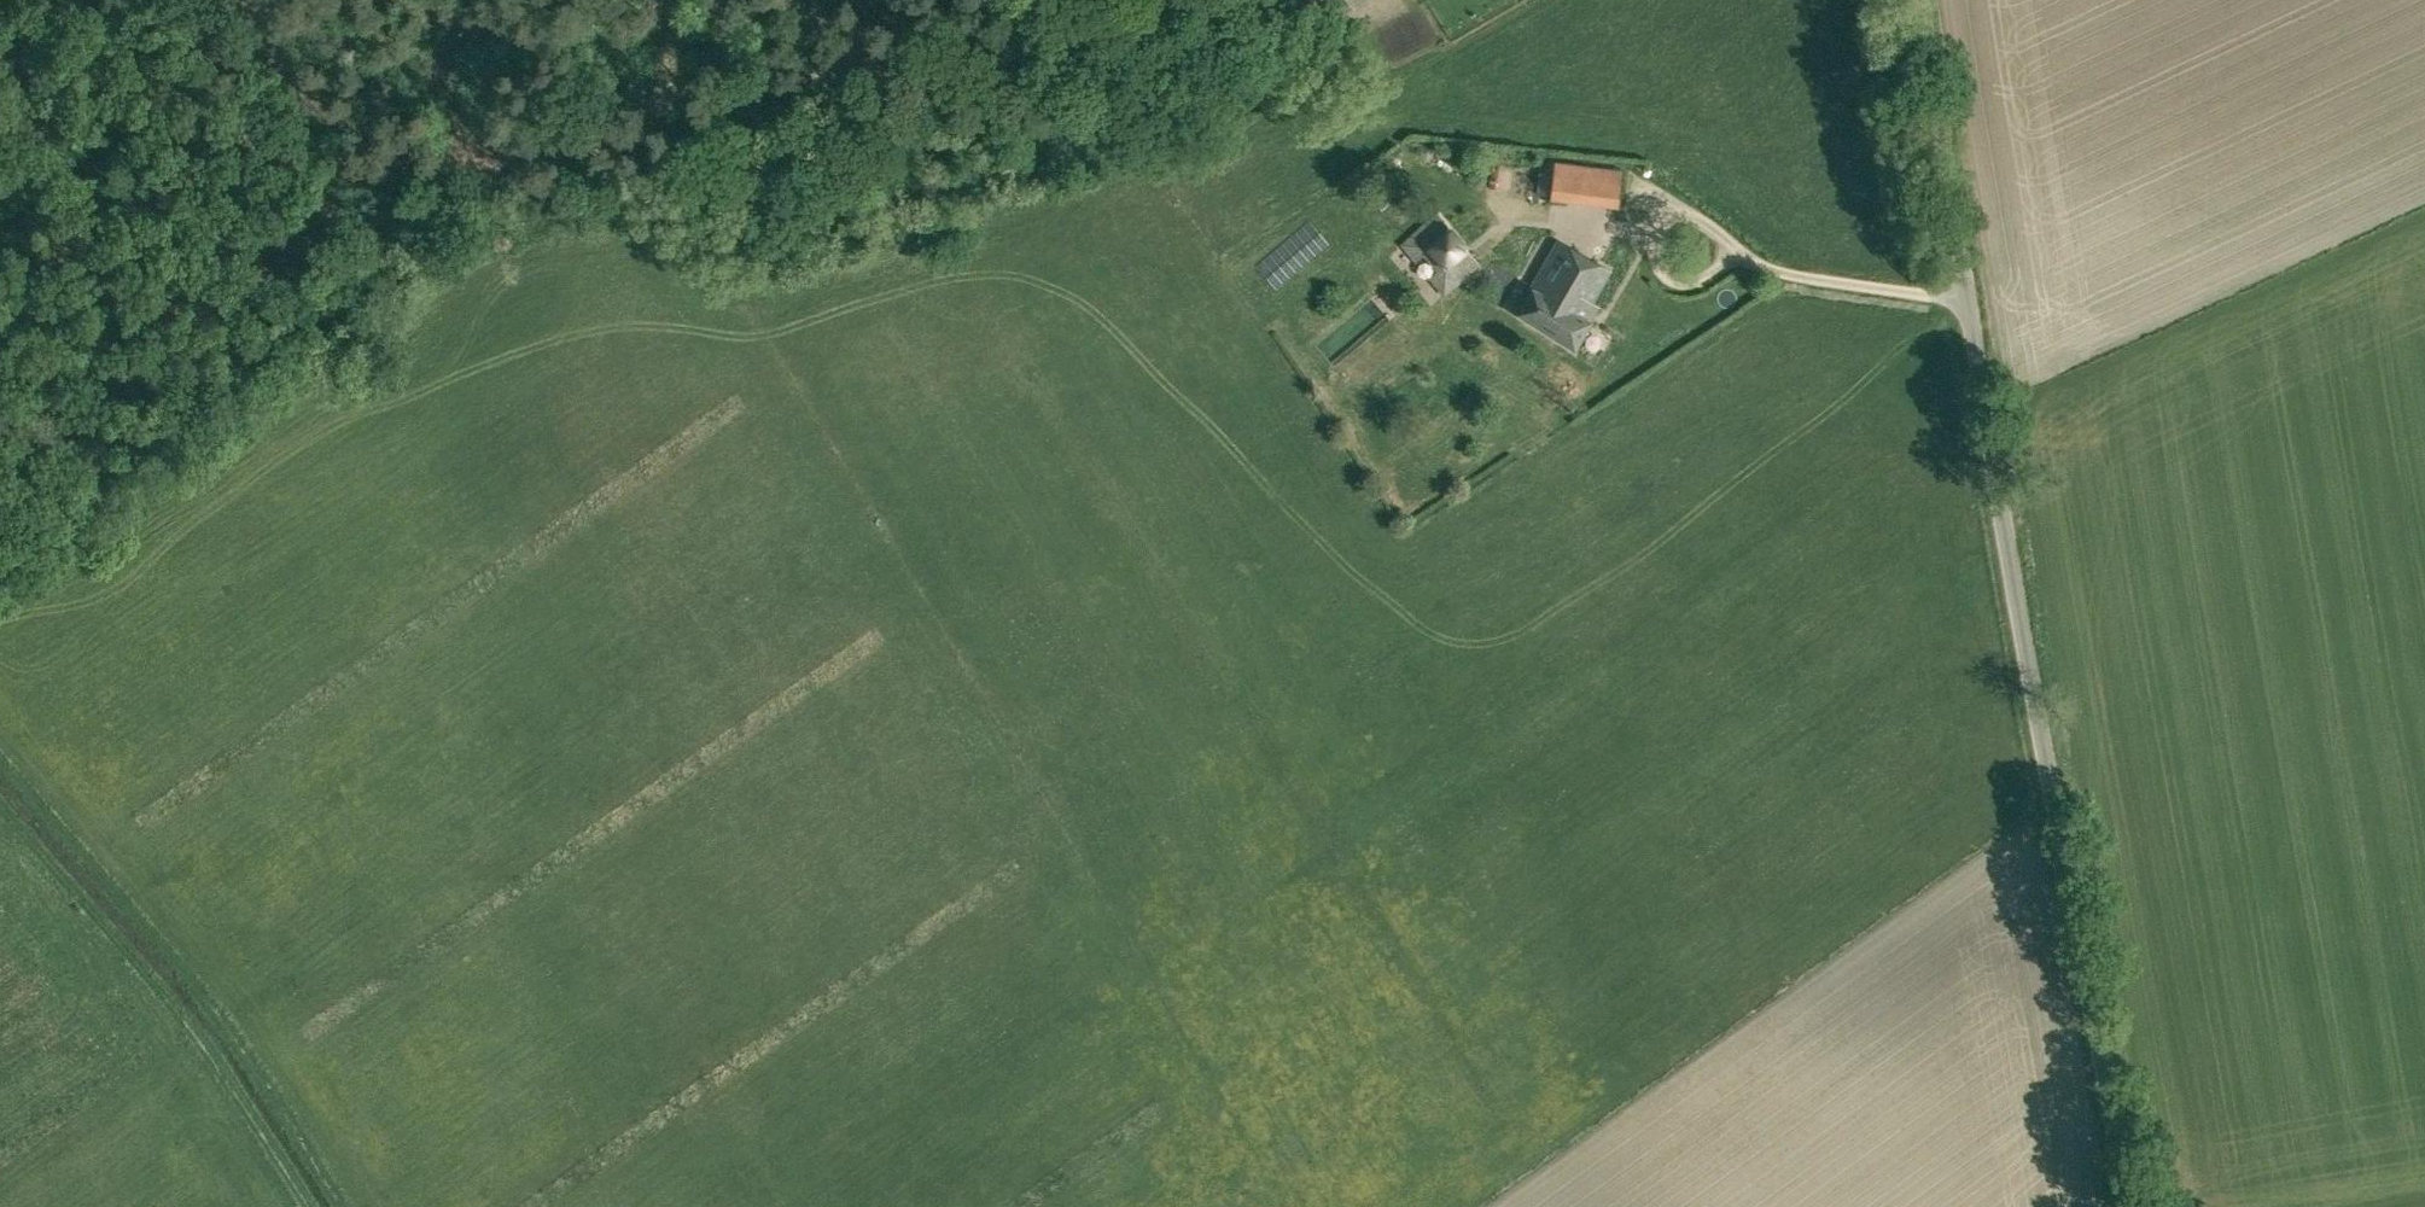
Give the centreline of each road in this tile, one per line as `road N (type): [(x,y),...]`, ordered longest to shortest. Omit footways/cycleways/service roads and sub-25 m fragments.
road 1 (unclassified): [(2128,1206),(1919,0)]

